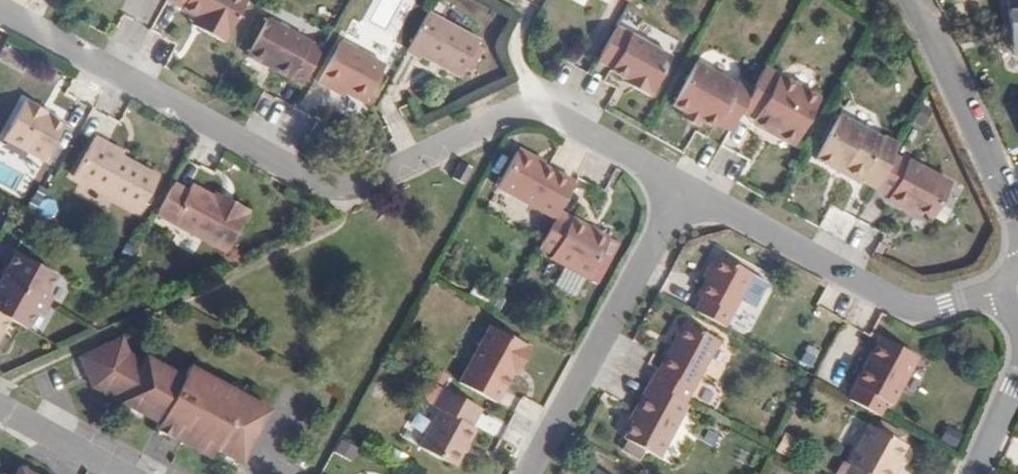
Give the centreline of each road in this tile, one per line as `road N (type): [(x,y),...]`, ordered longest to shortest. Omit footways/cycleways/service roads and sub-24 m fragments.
road 1 (residential): [(0,10),(330,184),(389,174),(532,109),(639,162),(684,194)]
road 2 (residential): [(684,194),(925,313),(1002,295)]
road 3 (residential): [(524,473),(684,194)]
road 4 (residential): [(906,0),(1017,227)]
road 5 (residential): [(0,408),(120,473)]

